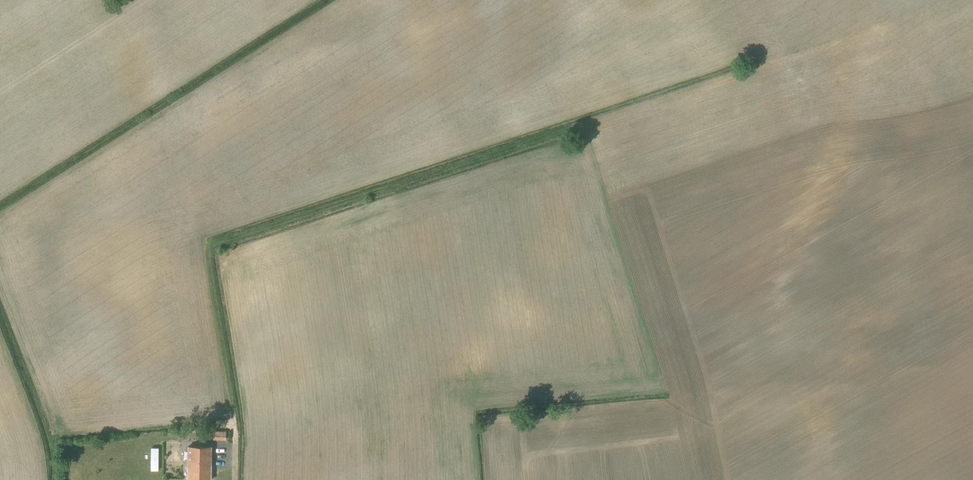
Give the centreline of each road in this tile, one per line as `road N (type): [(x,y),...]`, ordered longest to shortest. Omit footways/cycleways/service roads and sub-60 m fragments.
road 1 (track): [(235,440),(210,253),(220,239),(892,20)]

